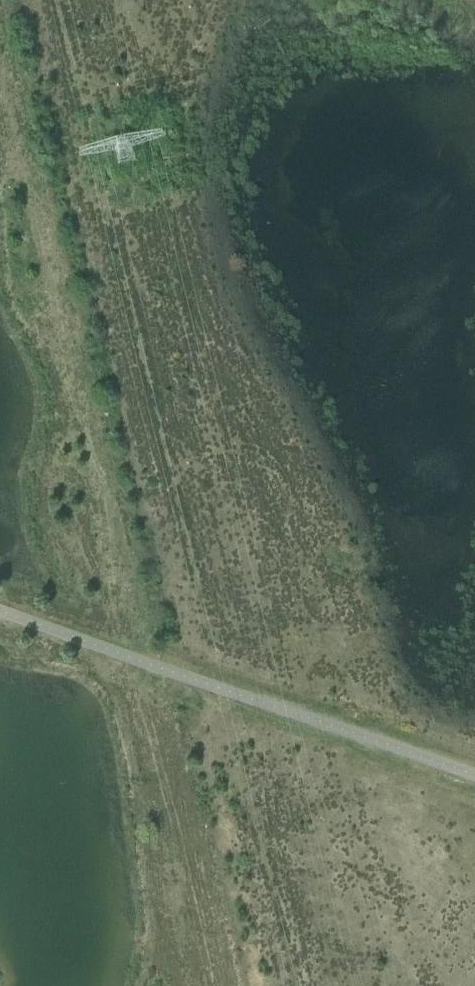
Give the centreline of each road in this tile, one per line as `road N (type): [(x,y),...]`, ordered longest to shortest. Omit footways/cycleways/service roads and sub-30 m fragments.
road 1 (unclassified): [(474,775),(190,681)]

